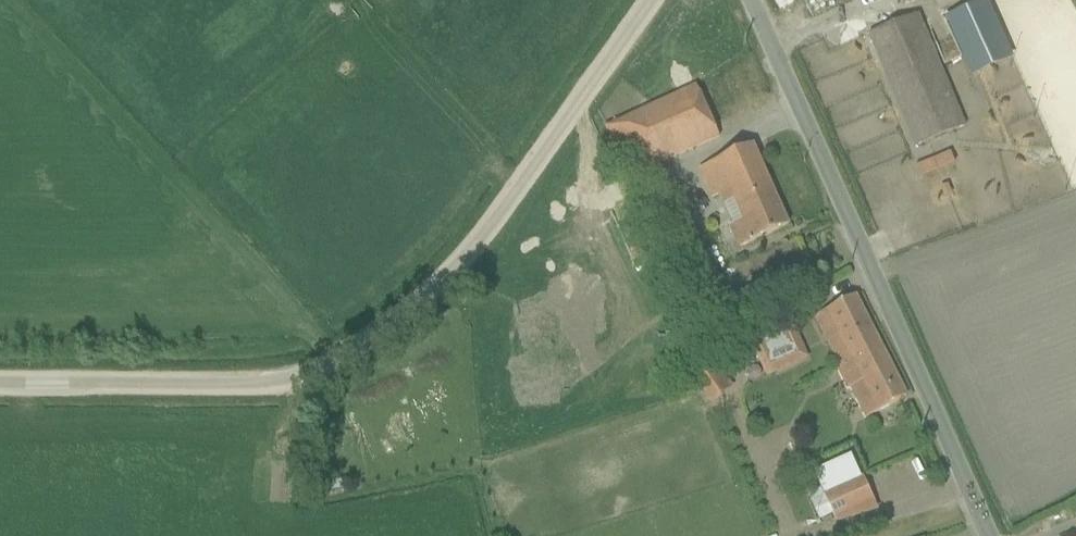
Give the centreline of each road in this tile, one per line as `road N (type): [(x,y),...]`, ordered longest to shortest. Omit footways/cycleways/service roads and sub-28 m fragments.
road 1 (unclassified): [(649,0),(494,219),(425,294),(348,354),(287,379),(0,380)]
road 2 (unclassified): [(750,0),(987,535)]

